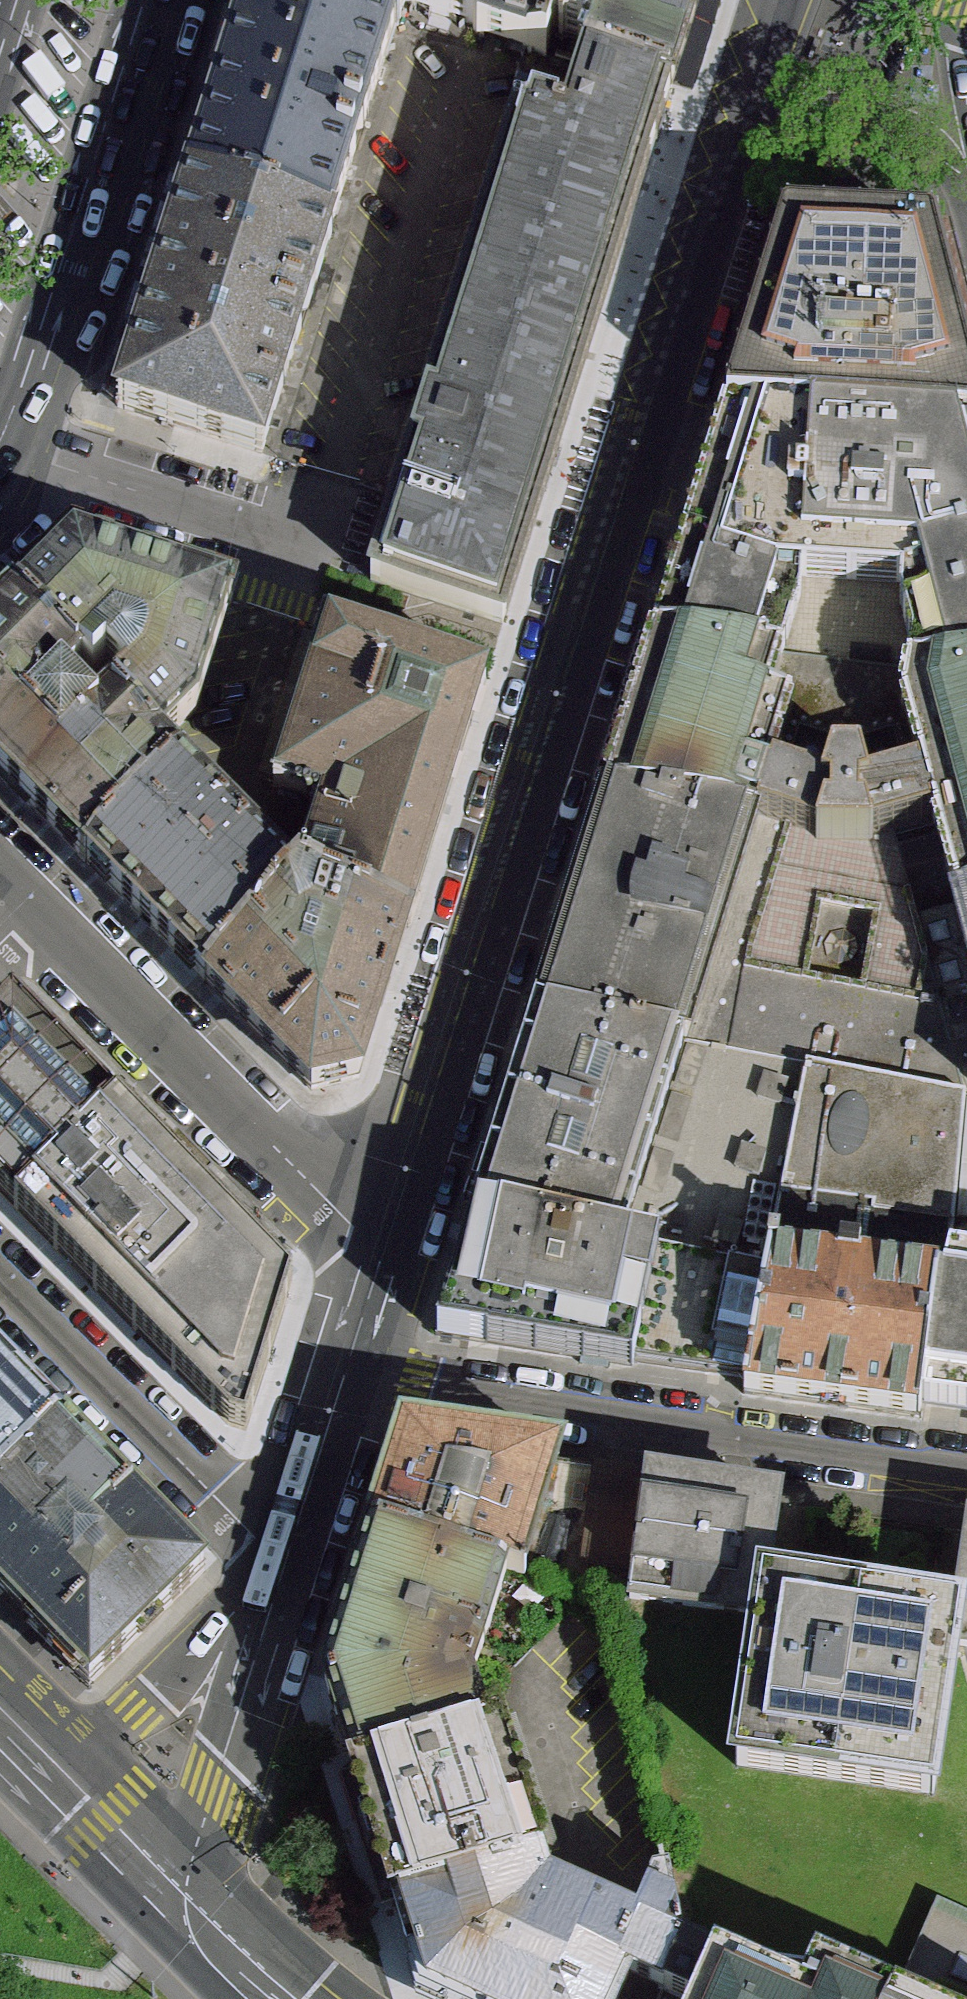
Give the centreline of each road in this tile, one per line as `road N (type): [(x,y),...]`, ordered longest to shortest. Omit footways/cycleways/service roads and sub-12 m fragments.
road 1 (tertiary): [(735,163),(382,1259)]
road 2 (residential): [(347,1367),(615,1423),(966,1473)]
road 3 (primary): [(0,486),(34,409),(165,0)]
road 4 (residential): [(28,913),(382,1259)]
road 5 (residential): [(283,1569),(0,1266)]
road 6 (tertiary): [(283,1569),(224,1760),(199,1907)]
road 7 (tertiary): [(283,1569),(140,1715),(61,1767)]
road 8 (tertiary): [(966,173),(926,144),(850,124),(817,127),(735,163)]
road 9 (tertiary): [(347,1367),(283,1569)]
road 10 (primary): [(199,1907),(61,1767)]
road 11 (tertiary): [(785,0),(735,163)]
road 12 (primary): [(199,1907),(294,1998)]

